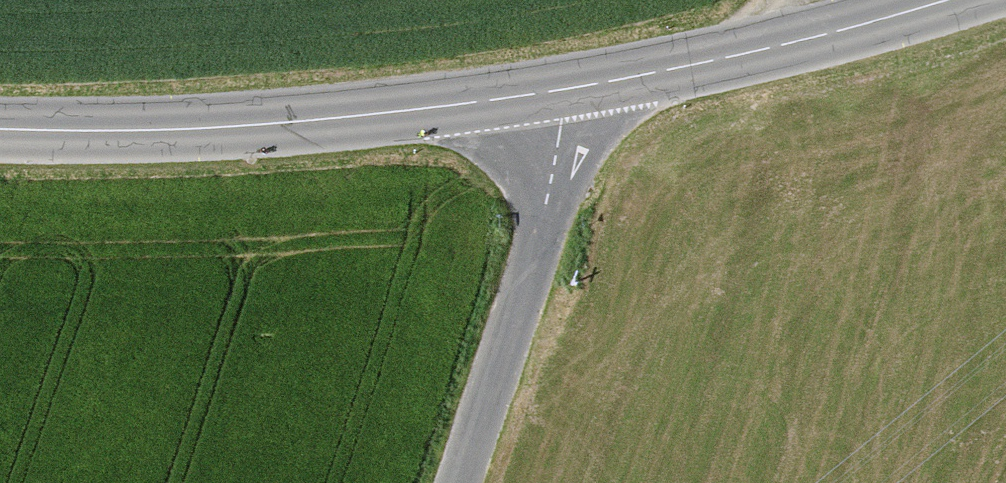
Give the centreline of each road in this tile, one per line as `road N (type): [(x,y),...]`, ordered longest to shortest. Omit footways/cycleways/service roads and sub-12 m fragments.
road 1 (secondary): [(566,89),(390,114),(128,132),(0,129)]
road 2 (unclassified): [(566,89),(570,142),(458,482)]
road 3 (secondary): [(952,0),(566,89)]

